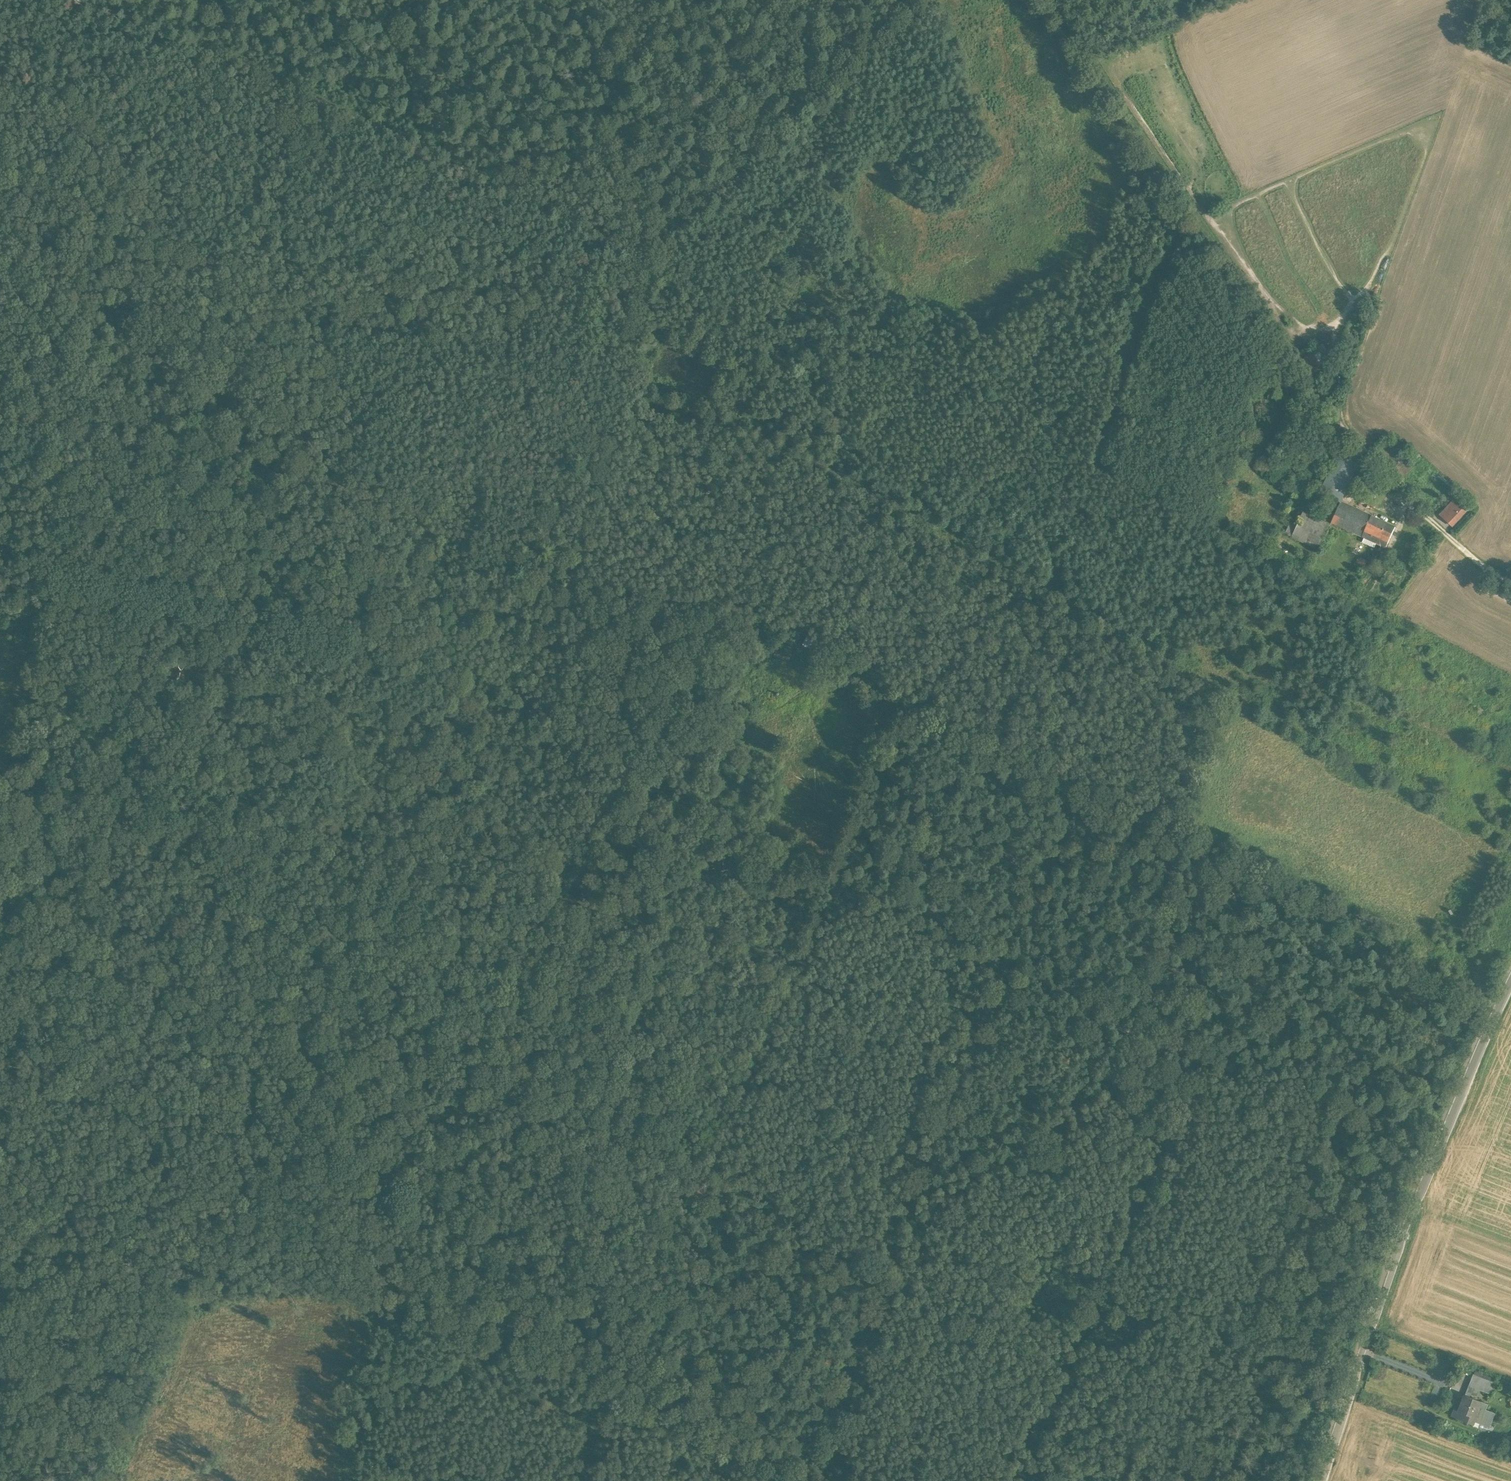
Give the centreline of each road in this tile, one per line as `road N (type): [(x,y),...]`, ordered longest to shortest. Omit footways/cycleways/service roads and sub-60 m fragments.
road 1 (track): [(51,0),(230,60),(648,258)]
road 2 (tertiary): [(1329,1480),(1407,1237),(1510,986)]
road 3 (track): [(649,255),(910,0)]
road 4 (track): [(1510,583),(1405,497),(1306,376)]
road 5 (track): [(649,255),(570,0)]
road 6 (track): [(421,147),(382,0)]

